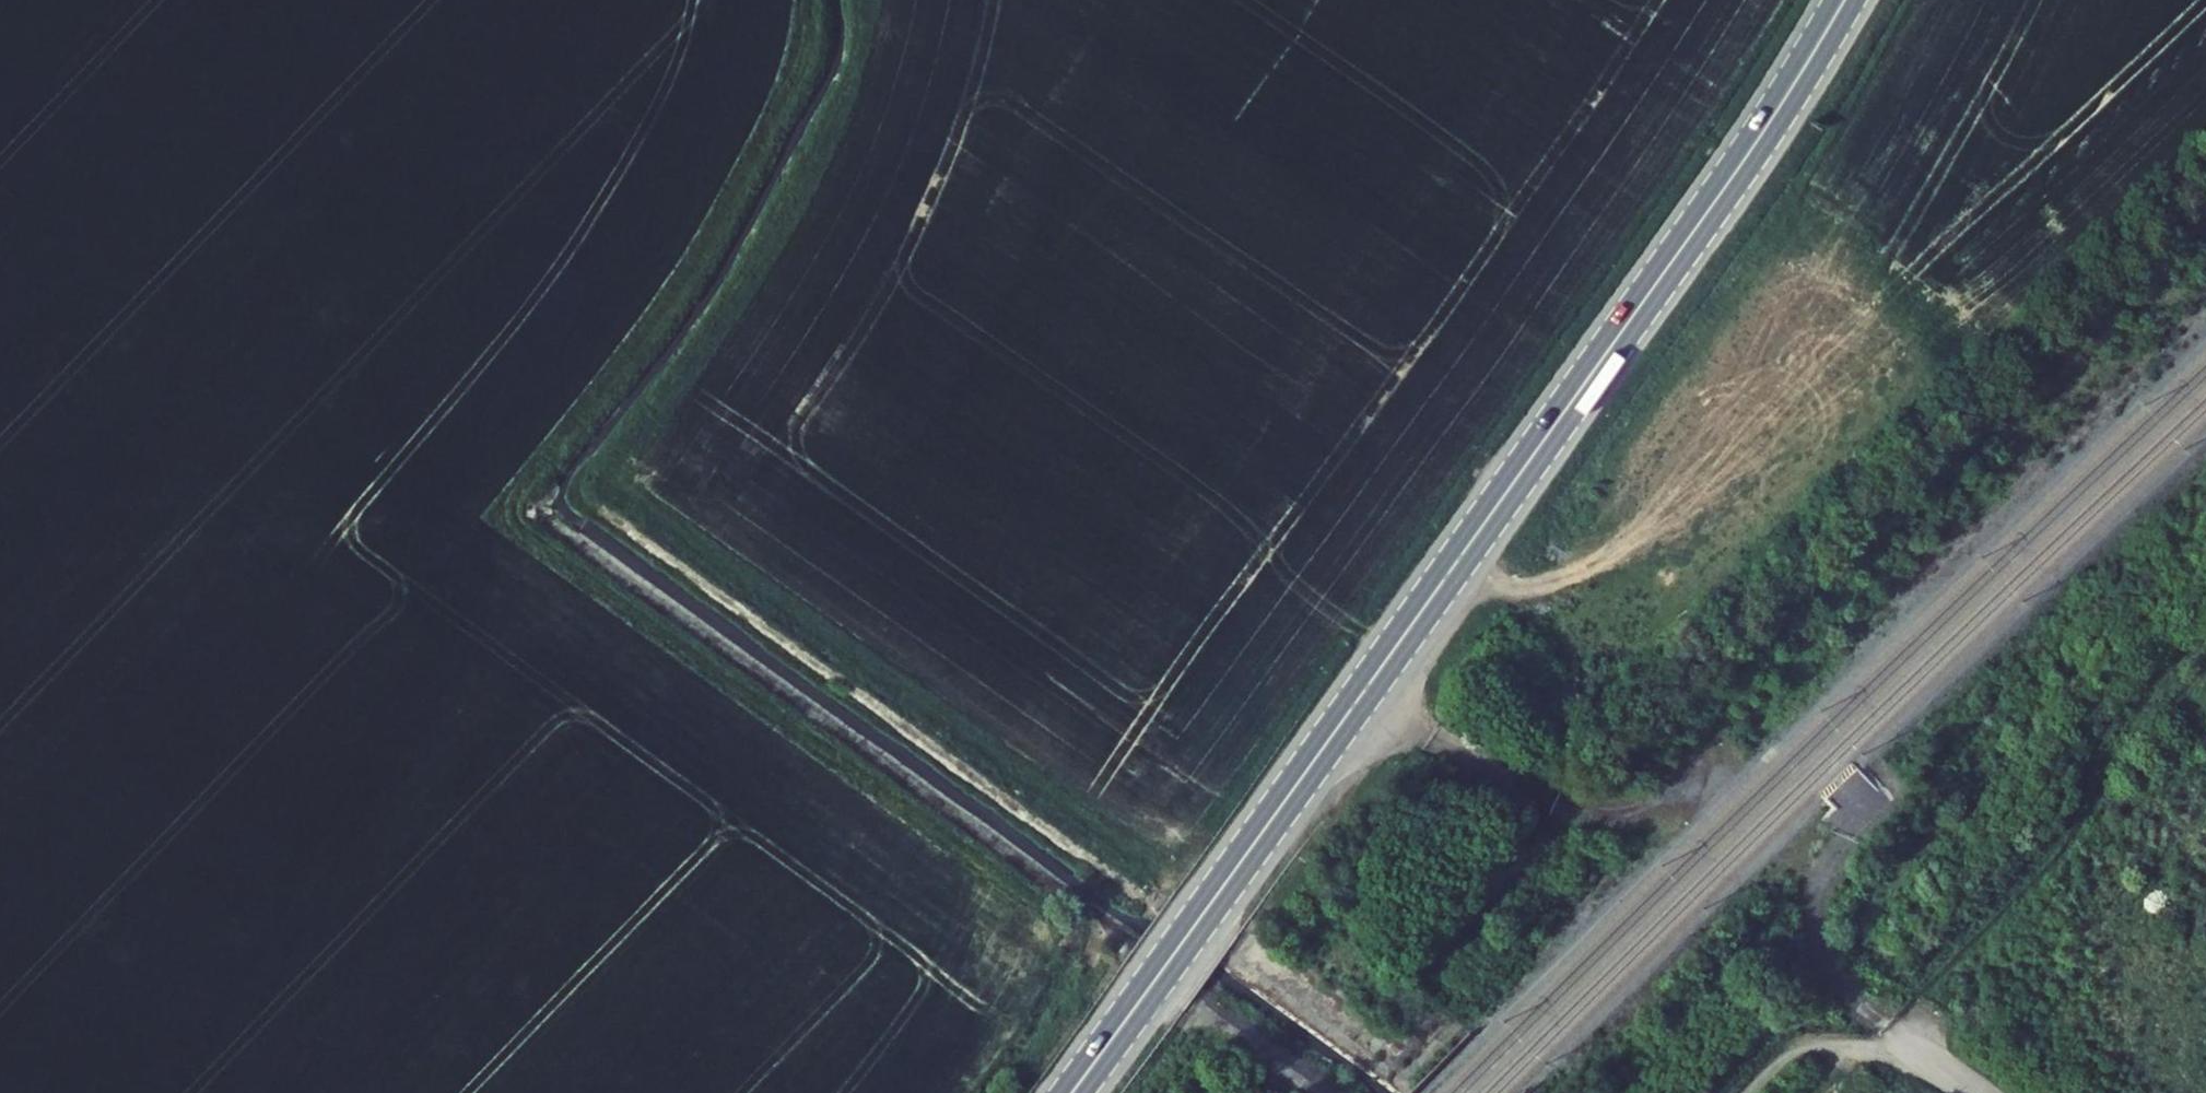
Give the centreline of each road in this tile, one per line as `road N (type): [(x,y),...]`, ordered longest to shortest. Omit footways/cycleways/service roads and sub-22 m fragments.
road 1 (primary): [(1073,1092),(1709,211),(1845,0)]
road 2 (track): [(1904,1042),(1890,1055),(1820,1053),(1783,1066),(1757,1092)]

